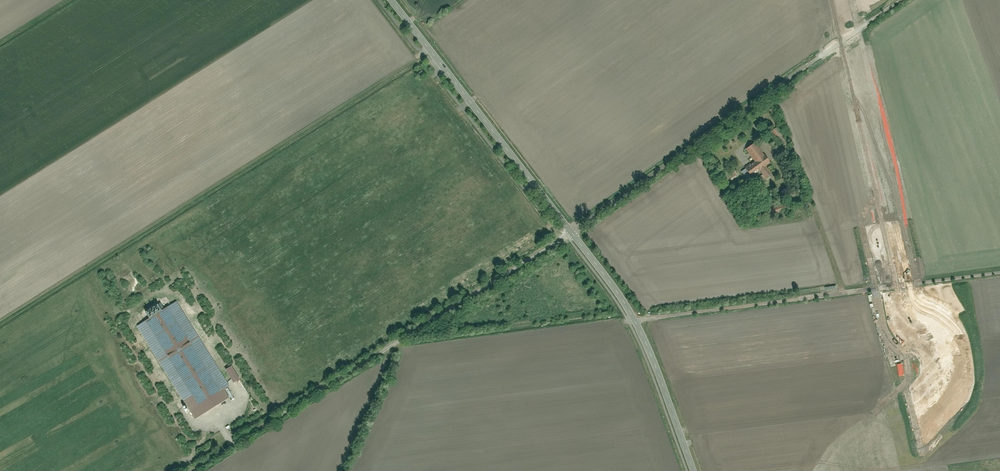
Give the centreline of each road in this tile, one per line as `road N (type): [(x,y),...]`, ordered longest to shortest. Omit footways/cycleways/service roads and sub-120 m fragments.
road 1 (track): [(191,470),(571,232)]
road 2 (unclassified): [(571,232),(899,0)]
road 3 (track): [(630,324),(999,273)]
road 4 (tertiary): [(571,232),(391,0)]
road 5 (tertiary): [(694,470),(636,323),(571,232)]

